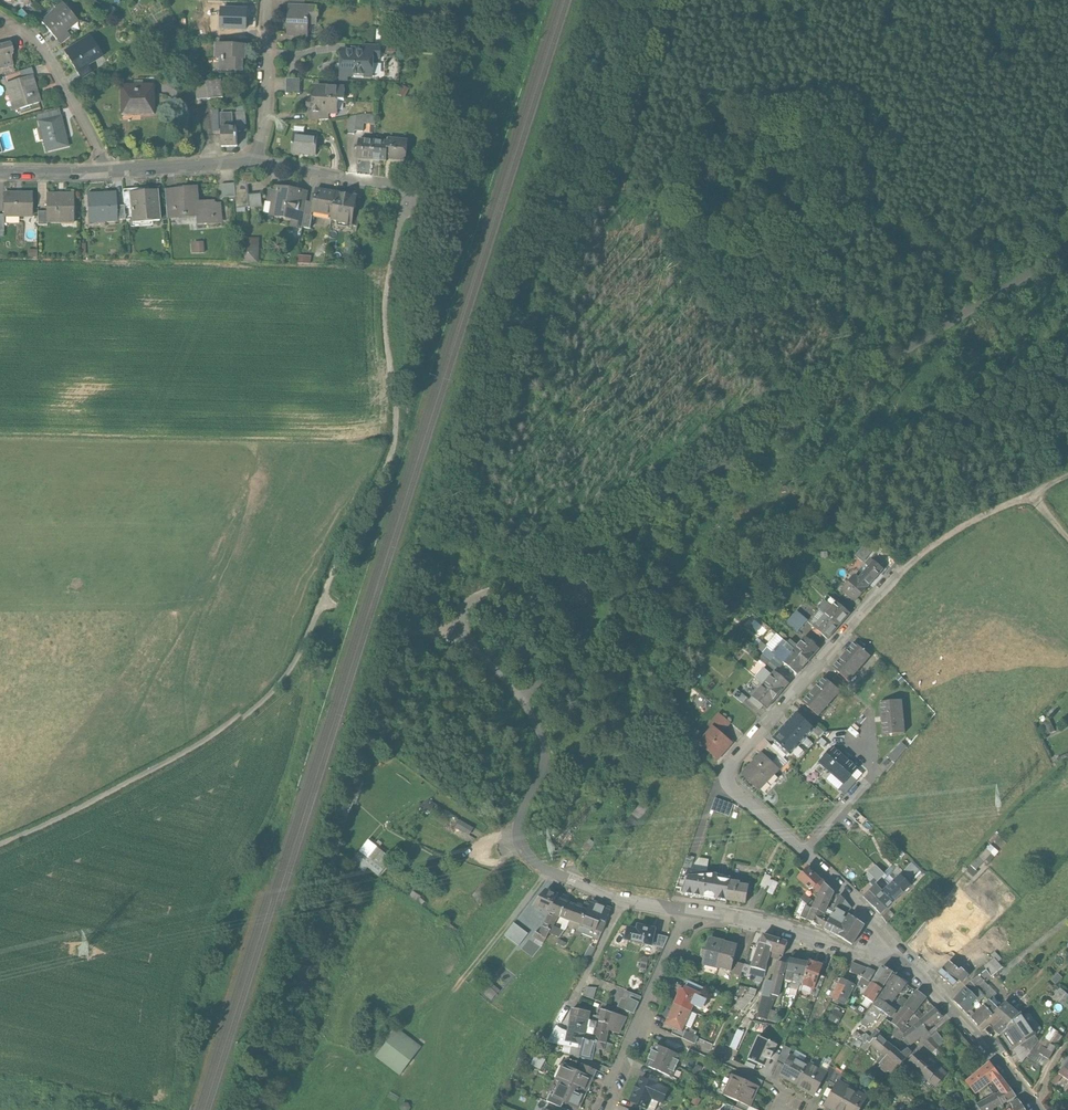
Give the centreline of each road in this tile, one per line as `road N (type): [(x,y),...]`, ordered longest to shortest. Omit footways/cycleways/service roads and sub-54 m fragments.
road 1 (track): [(409,184),(383,307),(392,426),(317,593)]
road 2 (track): [(317,593),(271,685),(229,720),(0,842)]
road 3 (residential): [(897,568),(722,771),(805,848)]
road 4 (unclassified): [(583,882),(545,866),(518,841),(515,821),(541,757),(539,738),(490,659),(451,633)]
road 5 (residential): [(901,963),(784,925),(686,910)]
road 6 (residential): [(686,910),(599,1109)]
road 7 (residential): [(1036,1109),(991,1049),(901,963)]
road 8 (residential): [(0,12),(45,49),(113,170)]
road 9 (residential): [(409,184),(250,158)]
road 10 (residential): [(250,158),(264,115),(271,0)]
road 11 (track): [(1031,487),(959,521),(897,568)]
road 12 (residential): [(805,848),(850,893),(901,963)]
road 13 (residential): [(805,848),(868,776),(862,725)]
road 14 (track): [(317,593),(451,633)]
road 15 (residential): [(250,158),(113,170)]

